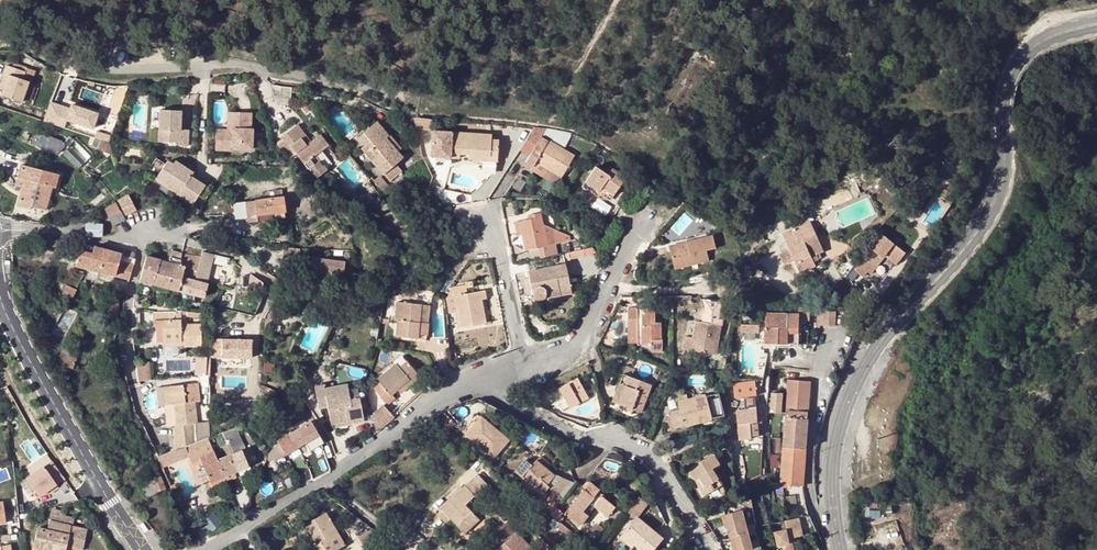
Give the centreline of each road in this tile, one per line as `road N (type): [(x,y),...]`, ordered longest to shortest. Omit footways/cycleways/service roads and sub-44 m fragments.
road 1 (secondary): [(1096,25),(1045,39),(1009,75),(1004,182),(960,258),(879,337),(846,389),(828,477),(833,511)]
road 2 (residential): [(381,92),(264,69),(84,67),(28,43),(0,42)]
road 3 (track): [(1003,124),(914,107),(830,112),(803,127),(777,166),(788,178),(840,171)]
road 4 (track): [(381,92),(553,118),(617,0)]
road 5 (residential): [(467,380),(537,419),(631,446),(688,511),(708,549)]
road 6 (residential): [(27,229),(99,239),(147,230),(129,310),(135,385)]
road 7 (residential): [(143,549),(9,318)]
road 8 (residential): [(833,511),(815,511),(808,485),(822,376),(847,331),(840,283)]
road 9 (residential): [(647,215),(581,346),(527,362)]
road 10 (residential): [(467,380),(327,479)]
road 11 (residential): [(489,210),(527,362)]

